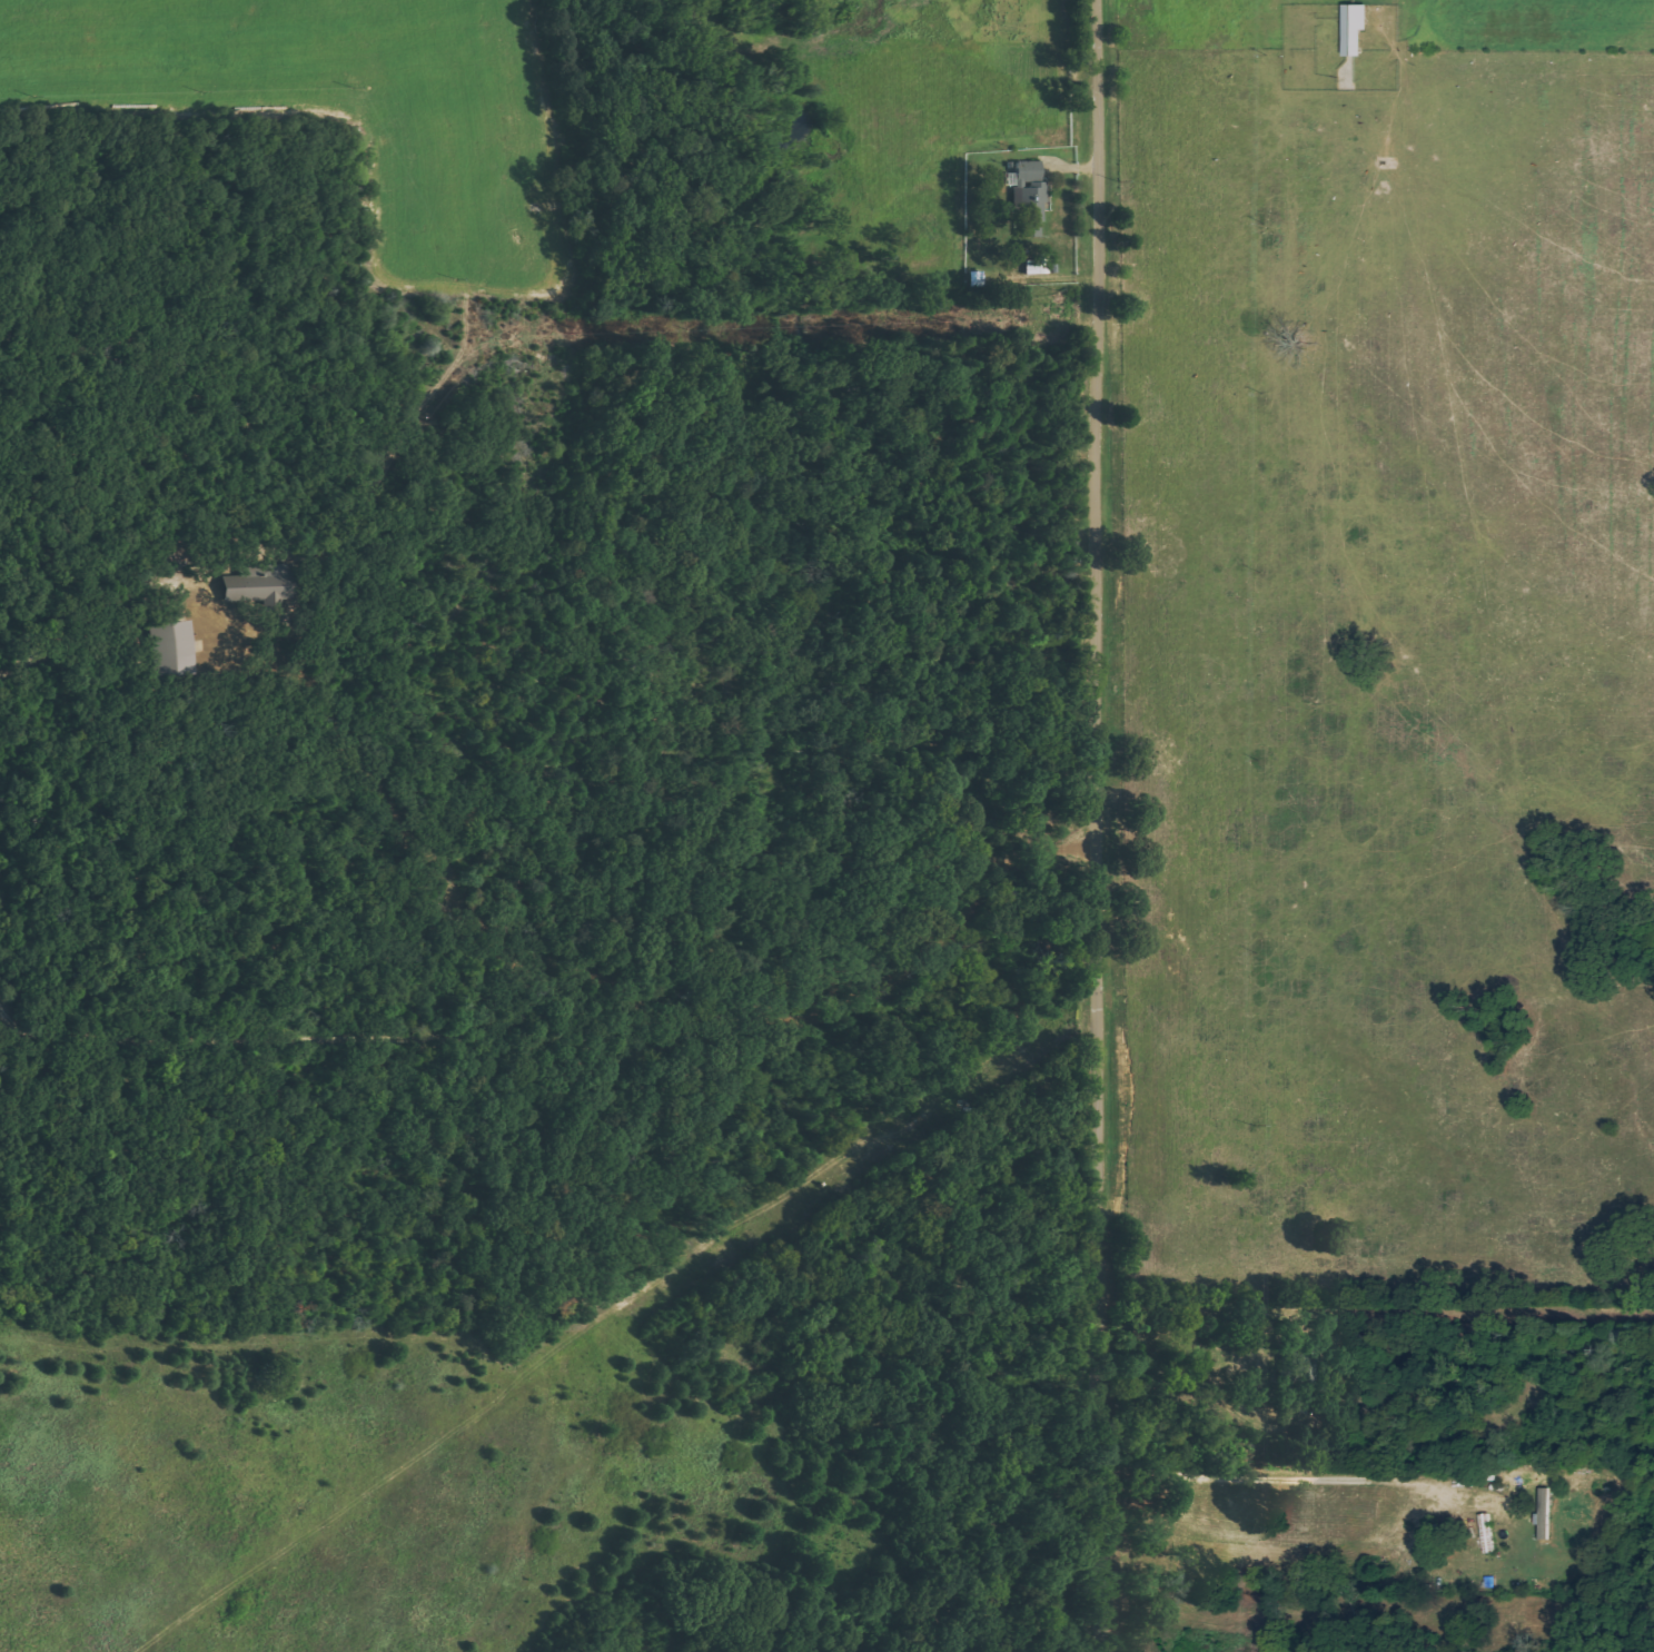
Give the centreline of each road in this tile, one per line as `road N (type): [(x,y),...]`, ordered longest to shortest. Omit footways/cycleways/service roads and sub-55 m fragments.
road 1 (residential): [(1115,1651),(1098,1164),(1097,0)]

